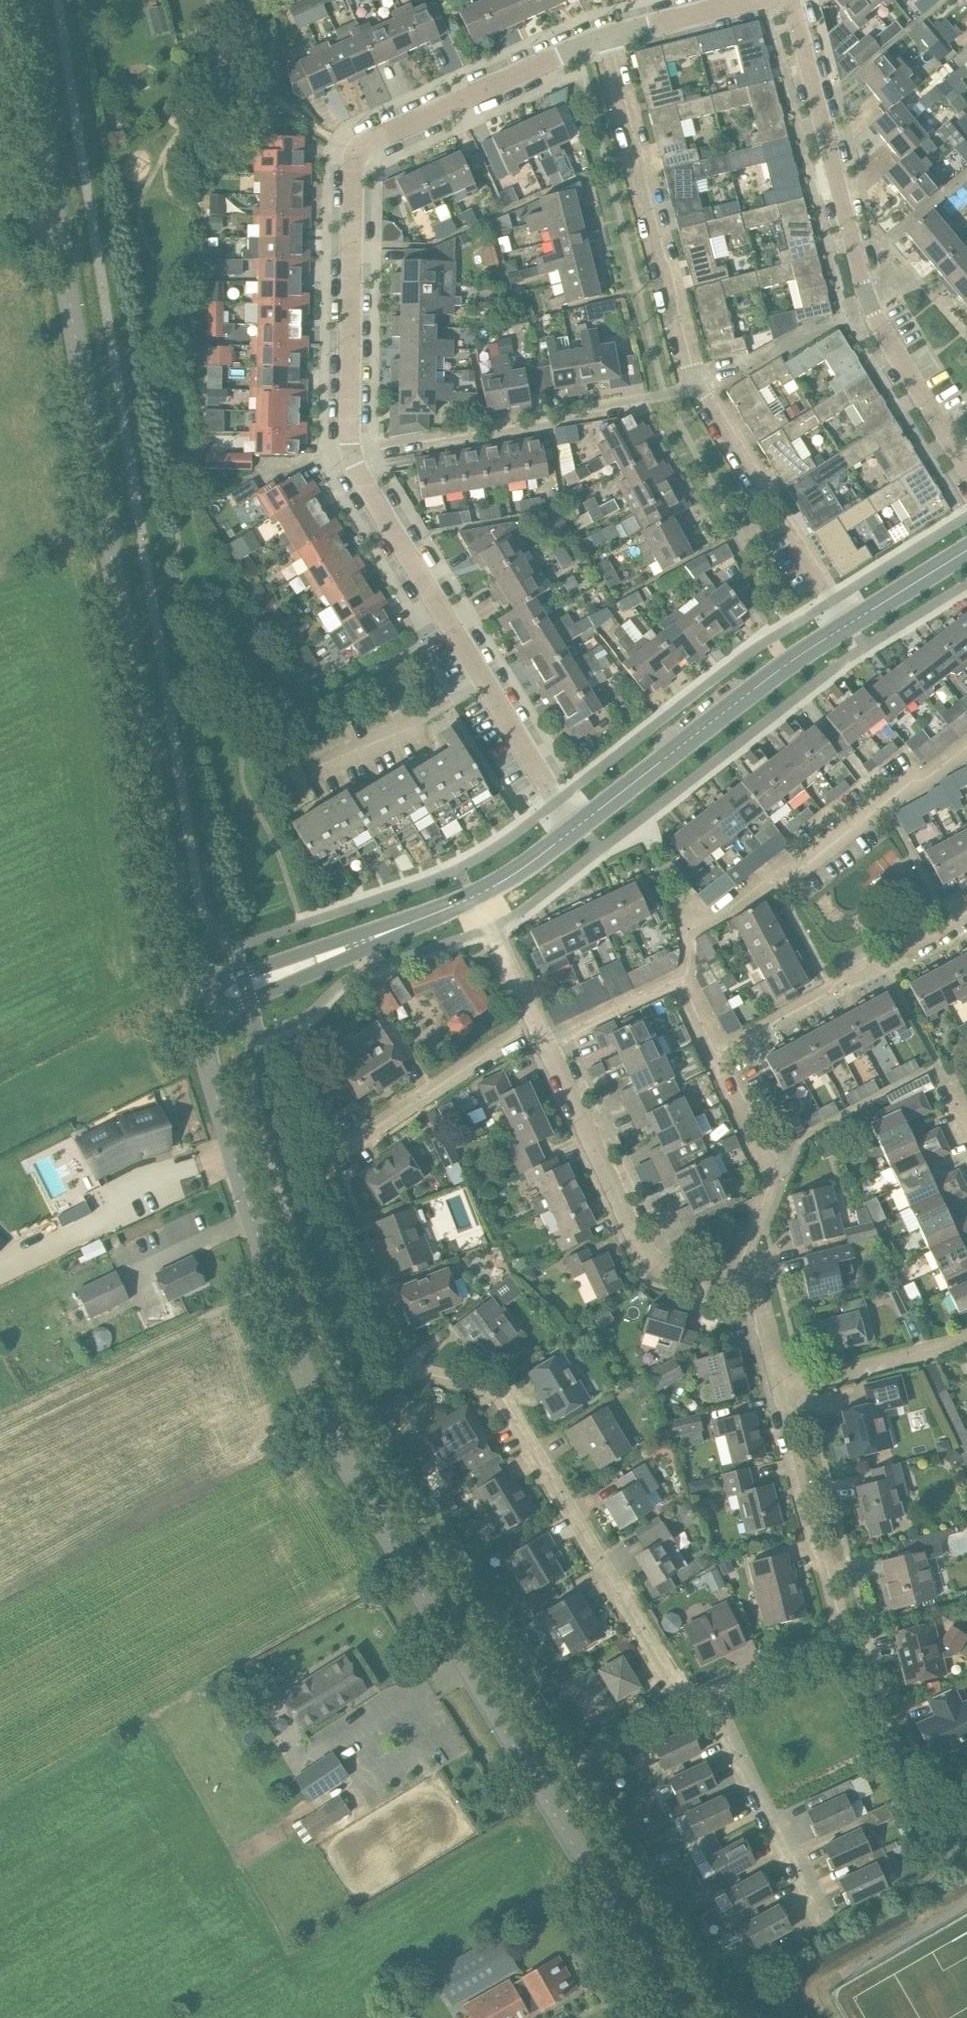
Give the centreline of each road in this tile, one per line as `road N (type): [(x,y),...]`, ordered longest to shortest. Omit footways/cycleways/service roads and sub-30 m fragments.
road 1 (tertiary): [(679,2017),(324,1417),(195,1020)]
road 2 (tertiary): [(188,990),(24,0)]
road 3 (residential): [(711,1695),(696,1697),(670,1682),(495,1393),(400,1368),(386,1351),(325,1186),(336,1159),(535,1019)]
road 4 (residential): [(352,454),(359,153),(609,34)]
road 5 (residential): [(966,472),(869,301),(789,0)]
road 6 (residential): [(718,1060),(680,983),(691,925),(966,753)]
road 7 (residential): [(783,1387),(836,1619),(825,1637),(711,1695)]
road 8 (residential): [(699,388),(609,34)]
road 9 (residential): [(742,1283),(654,1262),(535,1019)]
road 10 (residential): [(352,454),(699,388)]
road 11 (tertiary): [(580,827),(850,623)]
road 12 (residential): [(718,1060),(966,925)]
road 13 (tertiary): [(195,1020),(427,929),(451,907)]
road 14 (residential): [(850,623),(699,388)]
road 15 (tertiary): [(451,907),(188,990)]
road 16 (residential): [(484,678),(352,454)]
road 17 (residential): [(827,1927),(711,1695)]
road 18 (residential): [(742,1283),(777,1178),(718,1060)]
road 19 (residential): [(783,1387),(966,1338)]
road 20 (residential): [(580,827),(536,774),(484,678)]
road 21 (residential): [(329,752),(484,678)]
road 22 (residential): [(609,34),(744,0)]
road 23 (tertiary): [(850,623),(966,550)]
road 24 (residential): [(535,1019),(476,897)]
road 25 (tertiary): [(476,897),(580,827)]

